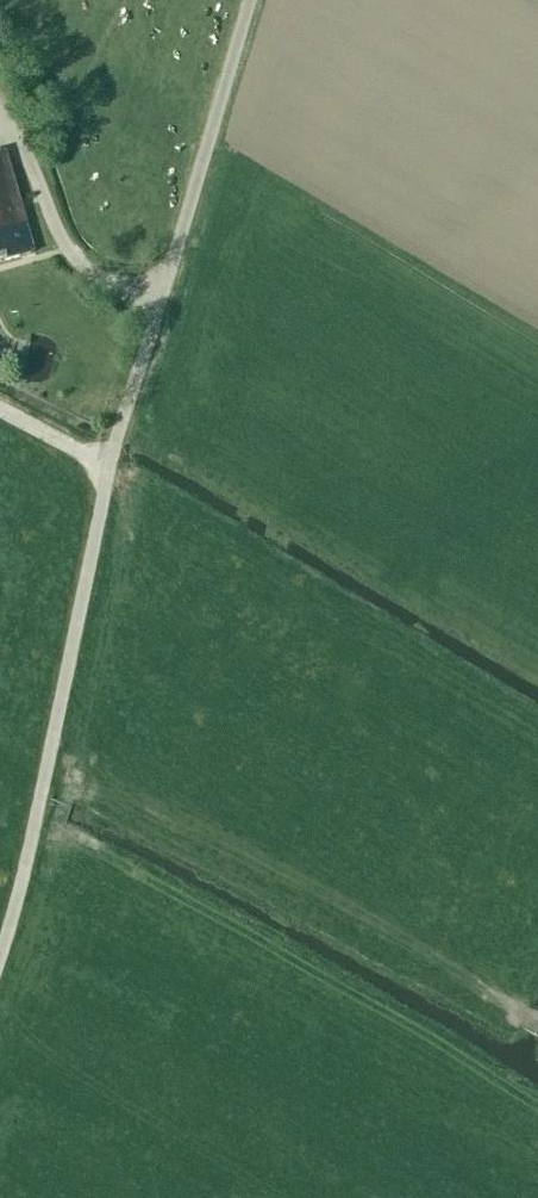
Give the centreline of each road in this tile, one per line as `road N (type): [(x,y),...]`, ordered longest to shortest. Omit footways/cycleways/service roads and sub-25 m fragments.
road 1 (unclassified): [(0,950),(33,836),(106,468),(249,0)]

